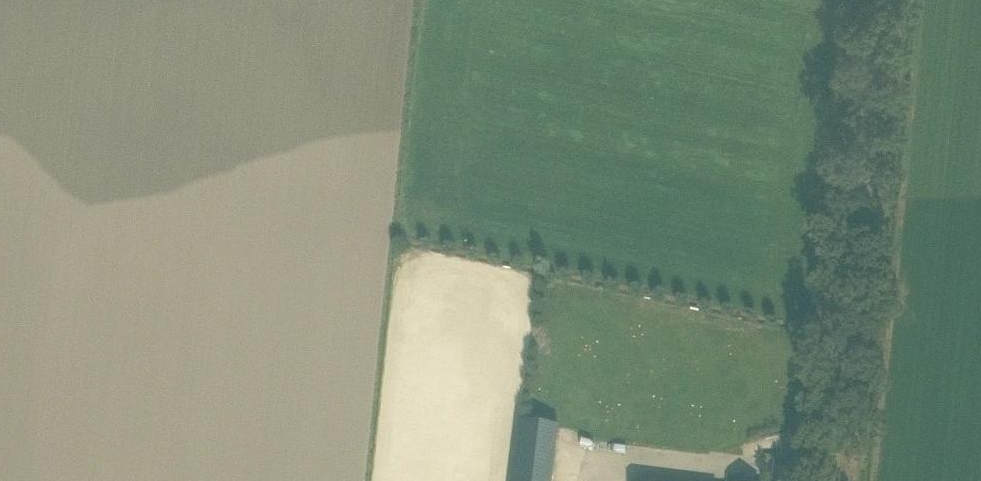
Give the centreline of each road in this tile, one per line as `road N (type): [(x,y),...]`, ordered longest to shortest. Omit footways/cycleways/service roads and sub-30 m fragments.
road 1 (unclassified): [(831,480),(880,0)]

